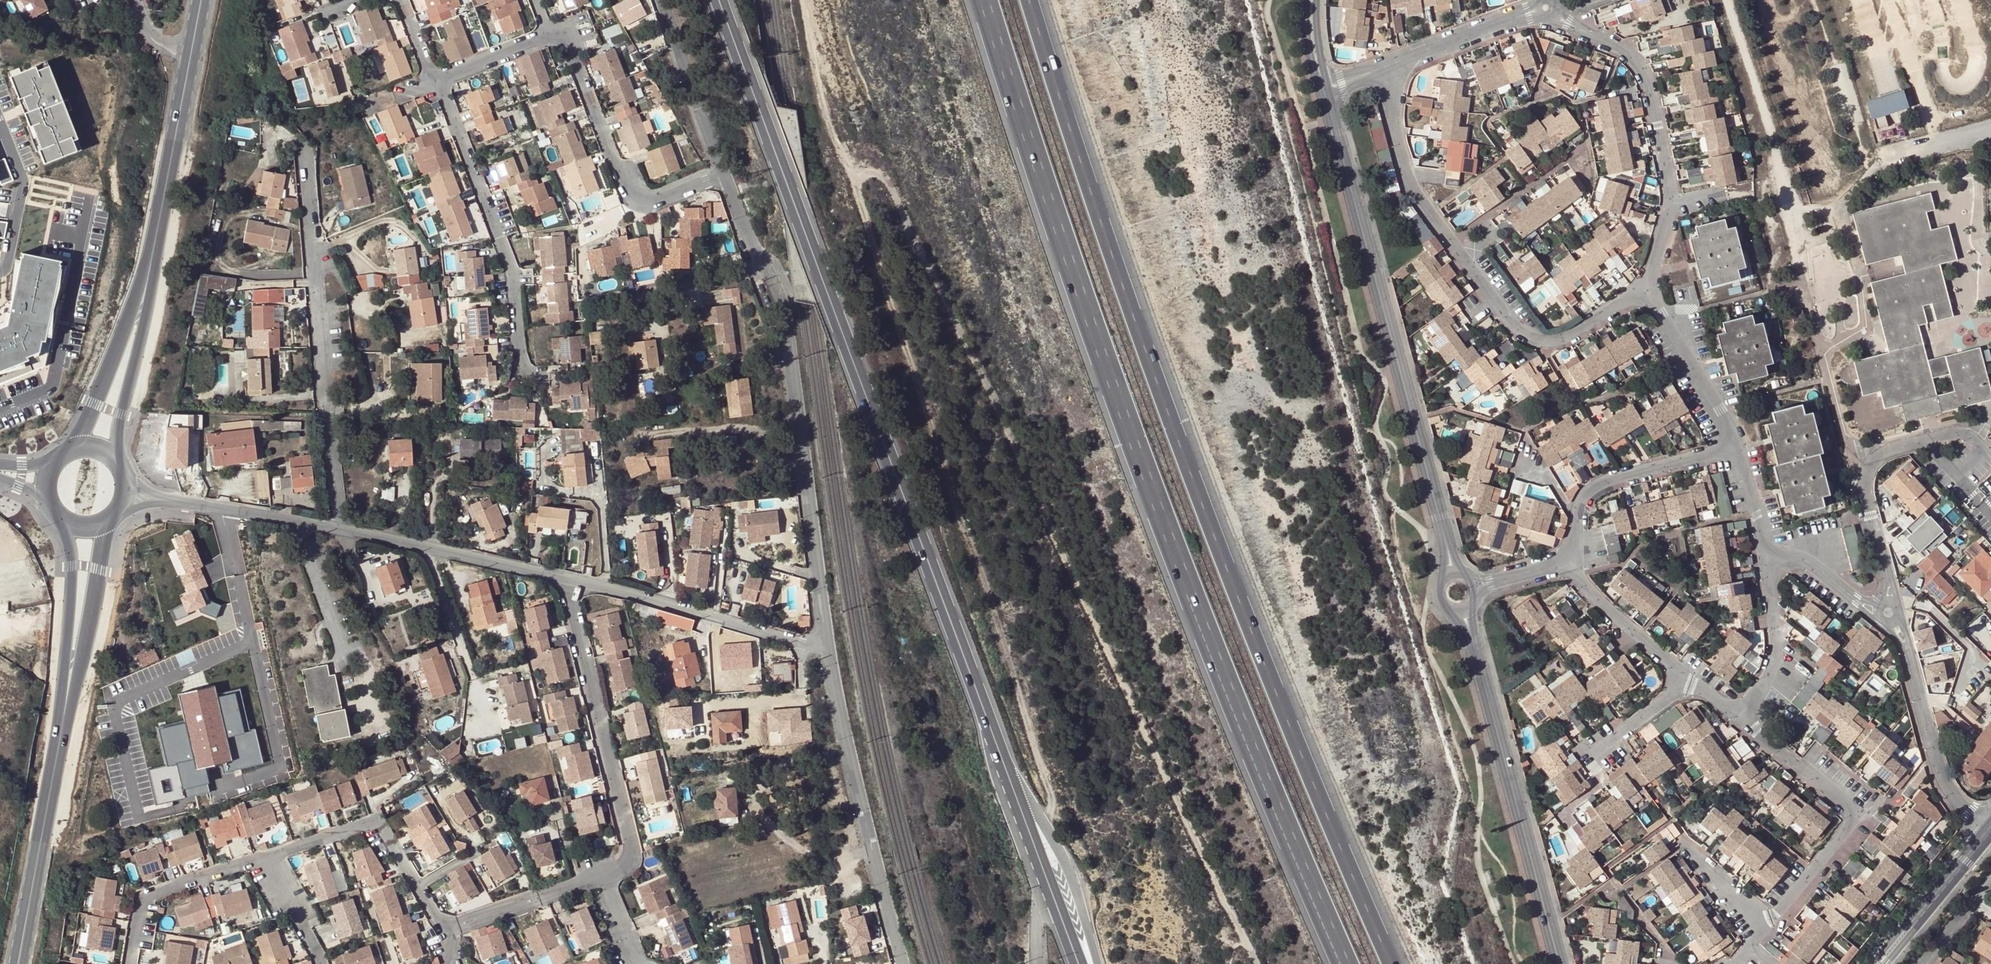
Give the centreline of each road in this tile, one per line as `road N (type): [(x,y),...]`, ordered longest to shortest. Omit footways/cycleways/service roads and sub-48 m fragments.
road 1 (motorway): [(1391,963),(1214,536),(1029,0)]
road 2 (motorway): [(985,0),(1061,245),(1193,605),(1345,963)]
road 3 (track): [(1244,941),(890,185),(875,169),(850,169)]
road 4 (track): [(1044,821),(1050,805),(1043,775),(850,169),(832,140),(807,0)]
road 5 (primary): [(718,0),(1017,799)]
road 6 (residential): [(1456,591),(1323,87)]
road 7 (unclassified): [(724,175),(783,304),(827,651)]
road 8 (residential): [(1382,66),(1411,185),(1524,334),(1540,340),(1574,334),(1646,287)]
road 9 (residential): [(1555,963),(1456,591)]
road 10 (residential): [(301,151),(339,527)]
road 11 (residential): [(1646,287),(1670,205),(1648,78),(1619,46),(1543,8)]
road 12 (primary): [(77,640),(19,963)]
road 13 (residential): [(565,578),(632,851),(628,864),(599,877)]
road 14 (unclassified): [(827,651),(903,963)]
road 15 (residential): [(429,82),(446,98),(509,262),(523,372)]
road 16 (residential): [(1764,930),(1854,817),(1741,717)]
road 17 (residential): [(549,35),(562,34),(573,50),(632,192),(669,195),(724,175)]
road 18 (residential): [(827,651),(565,578)]
road 19 (residential): [(89,194),(52,380),(0,406)]
road 20 (primary): [(189,56),(144,294)]
road 21 (residential): [(269,855),(373,822),(447,930)]
road 22 (residential): [(565,578),(339,527)]
road 23 (residential): [(1689,677),(1598,742),(1605,751),(1590,762),(1600,782),(1563,813)]
road 24 (residential): [(1982,832),(1936,769),(1905,649)]
road 25 (residential): [(131,963),(148,898),(269,855)]
road 26 (unclassified): [(1098,963),(1063,858),(1044,821),(1017,799)]
road 27 (unclassified): [(658,0),(724,175)]
road 28 (residential): [(1889,587),(1863,488),(1882,452),(1922,440)]
road 29 (residential): [(1734,449),(1689,353),(1646,287)]
road 30 (residential): [(1578,516),(1598,484),(1734,449)]
road 31 (tertiary): [(1982,832),(1869,963)]
road 32 (residential): [(339,527),(169,501)]
road 33 (primary): [(122,464),(144,294)]
road 34 (residential): [(1382,66),(1543,8)]
road 35 (residential): [(1567,561),(1633,636),(1689,677)]
road 36 (primary): [(144,294),(77,447)]
road 37 (residential): [(1741,717),(1777,653),(1768,565)]
road 38 (residential): [(599,877),(447,930)]
road 39 (tertiary): [(1888,963),(1990,842)]
road 40 (residential): [(0,274),(24,183),(0,124)]
road 41 (residential): [(429,82),(549,35)]
road 42 (primary): [(77,640),(113,518)]
road 43 (residential): [(1768,565),(1734,449)]
road 44 (unclassified): [(322,963),(269,855)]

